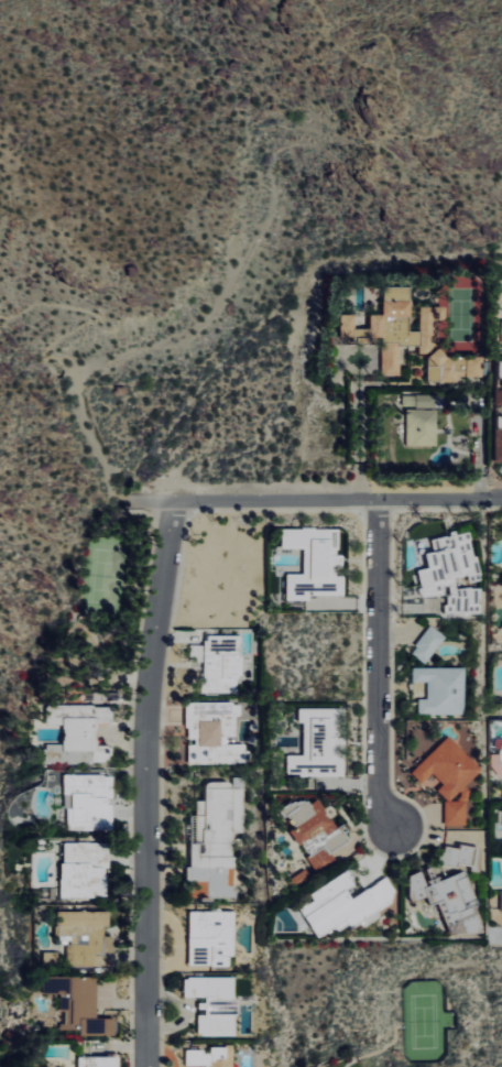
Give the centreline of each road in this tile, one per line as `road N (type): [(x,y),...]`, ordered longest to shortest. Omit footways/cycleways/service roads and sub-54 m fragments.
road 1 (residential): [(175,503),(152,707),(149,1066)]
road 2 (residential): [(376,501),(376,511),(376,788),(376,828),(380,839),(399,846),(410,839),(412,820),(376,788)]
road 3 (residential): [(126,502),(501,500)]

